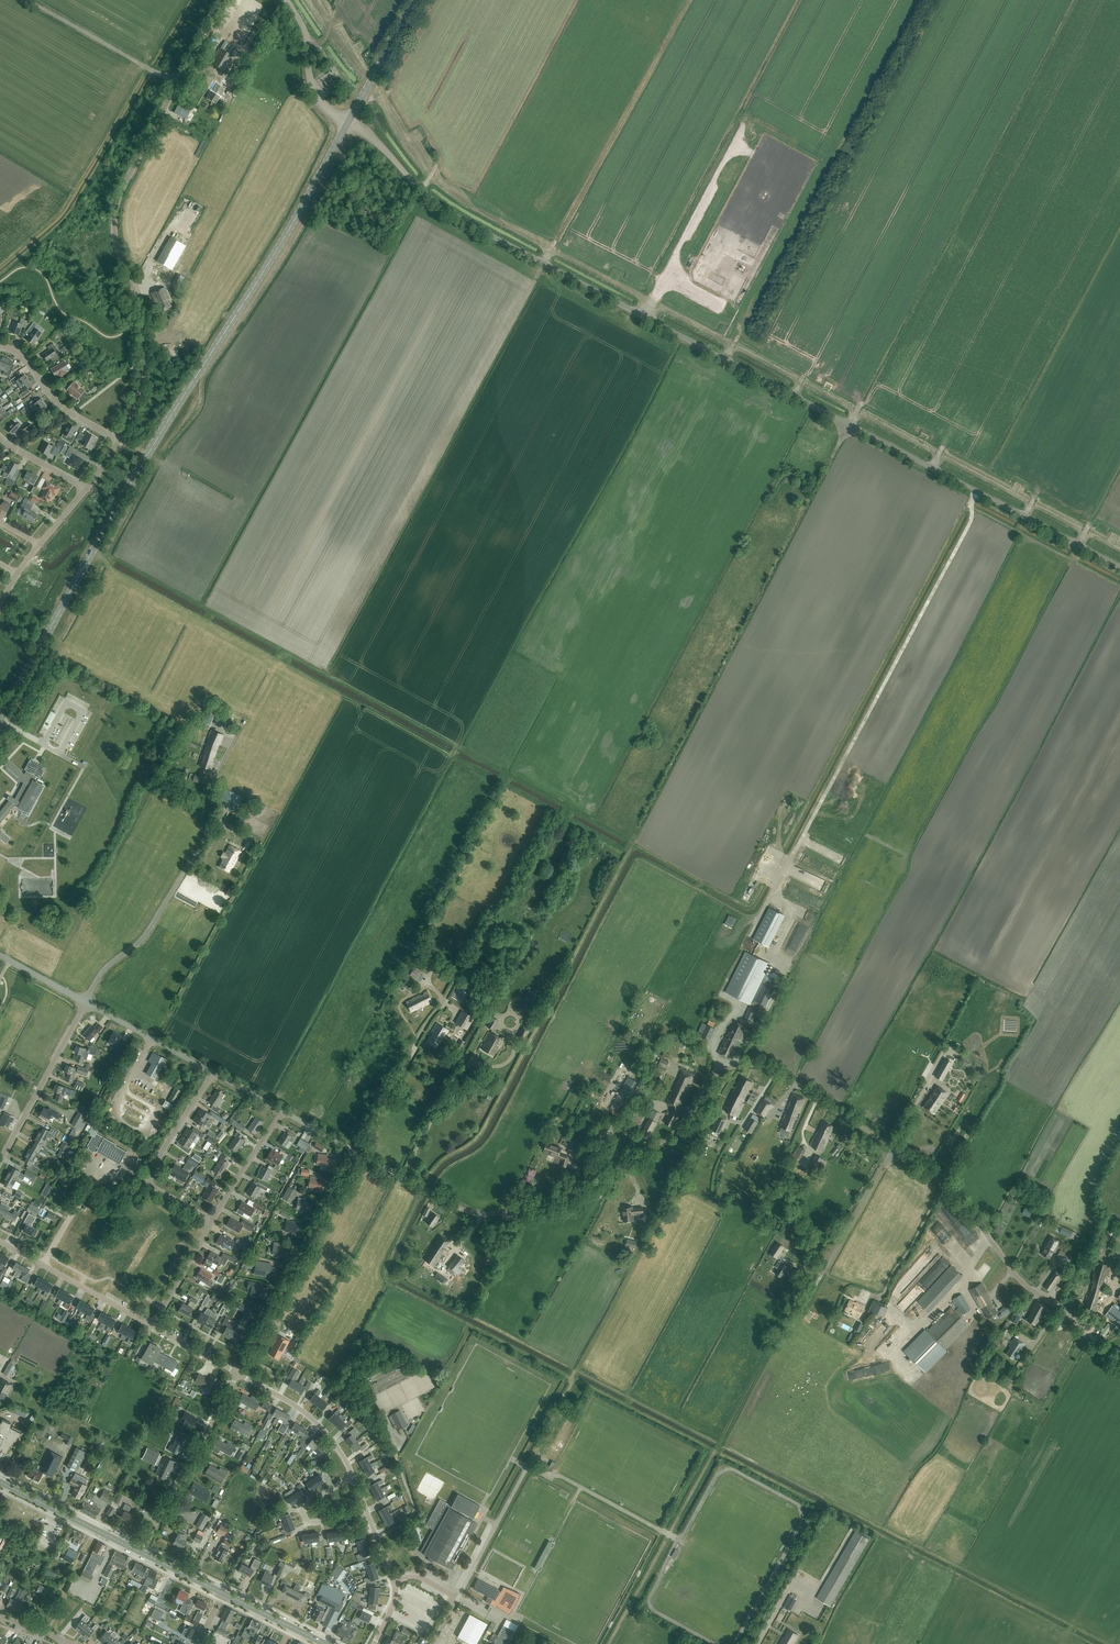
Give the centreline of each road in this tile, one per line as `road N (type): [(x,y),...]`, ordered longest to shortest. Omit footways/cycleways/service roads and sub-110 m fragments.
road 1 (unclassified): [(1119,1362),(1020,1280),(949,1187),(762,1065),(712,1076),(679,1131),(543,1208),(474,1213),(359,1153)]
road 2 (unclassified): [(1119,565),(459,217),(348,123)]
road 3 (tertiary): [(0,720),(148,454),(348,123)]
road 4 (track): [(608,1643),(810,1269)]
road 5 (unclassified): [(120,438),(141,384),(145,339),(114,213),(176,84)]
road 6 (residential): [(86,1003),(102,971),(147,934),(207,837),(212,778),(237,734)]
road 7 (track): [(689,0),(544,264)]
road 8 (track): [(362,97),(378,98),(431,177),(552,250)]
road 9 (residential): [(238,1374),(359,1153)]
road 10 (residential): [(395,1581),(415,1576),(457,1595),(527,1467)]
road 11 (residential): [(359,1153),(458,971)]
road 12 (residential): [(212,1221),(149,1178),(213,1073)]
road 13 (residential): [(145,1545),(238,1374)]
road 14 (residential): [(0,1163),(86,1003)]
road 15 (residential): [(152,1325),(0,1241)]
road 16 (unclassified): [(176,84),(28,0)]
road 17 (residential): [(353,1477),(305,1413),(238,1374)]
road 18 (secondary): [(141,1552),(0,1482)]
road 19 (residential): [(0,347),(23,357),(71,414),(120,438)]
road 20 (unclassified): [(213,1073),(86,1003)]
road 21 (unclassified): [(348,123),(315,93),(304,30),(286,0)]
road 22 (tertiary): [(348,123),(415,0)]
road 23 (residential): [(353,1477),(303,1513),(311,1523),(367,1512)]
road 24 (residential): [(212,1221),(283,1111)]
road 25 (residential): [(152,1325),(212,1221)]

